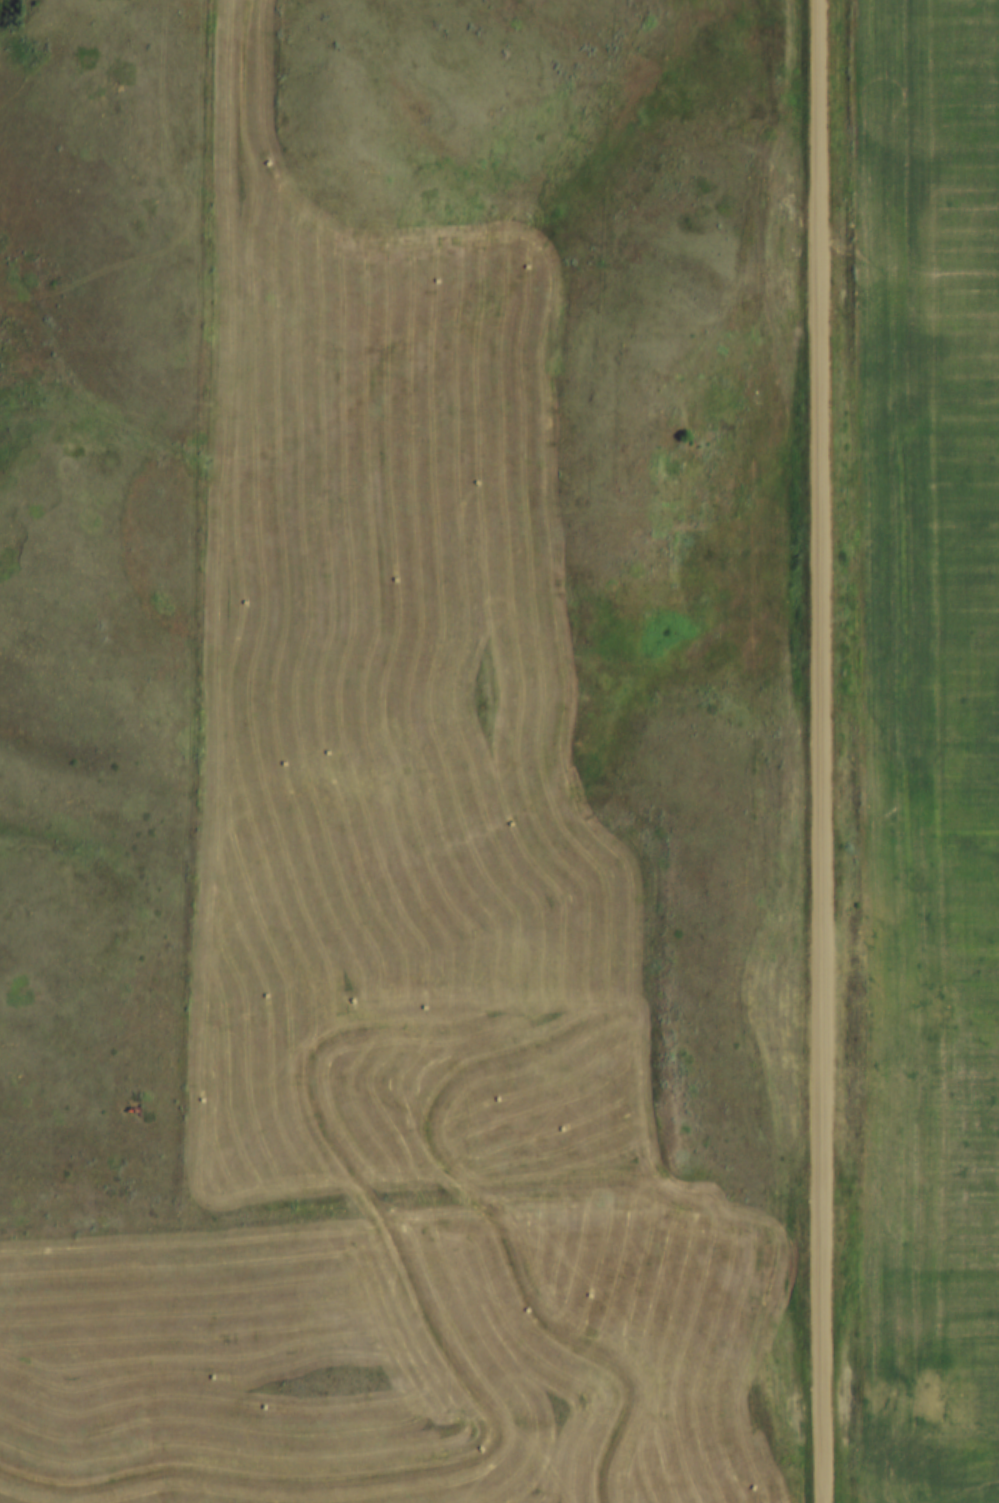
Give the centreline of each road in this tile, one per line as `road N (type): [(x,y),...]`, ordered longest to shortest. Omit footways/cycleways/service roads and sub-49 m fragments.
road 1 (tertiary): [(819,1502),(811,968),(816,0)]
road 2 (track): [(815,1167),(732,1150),(0,1184)]

